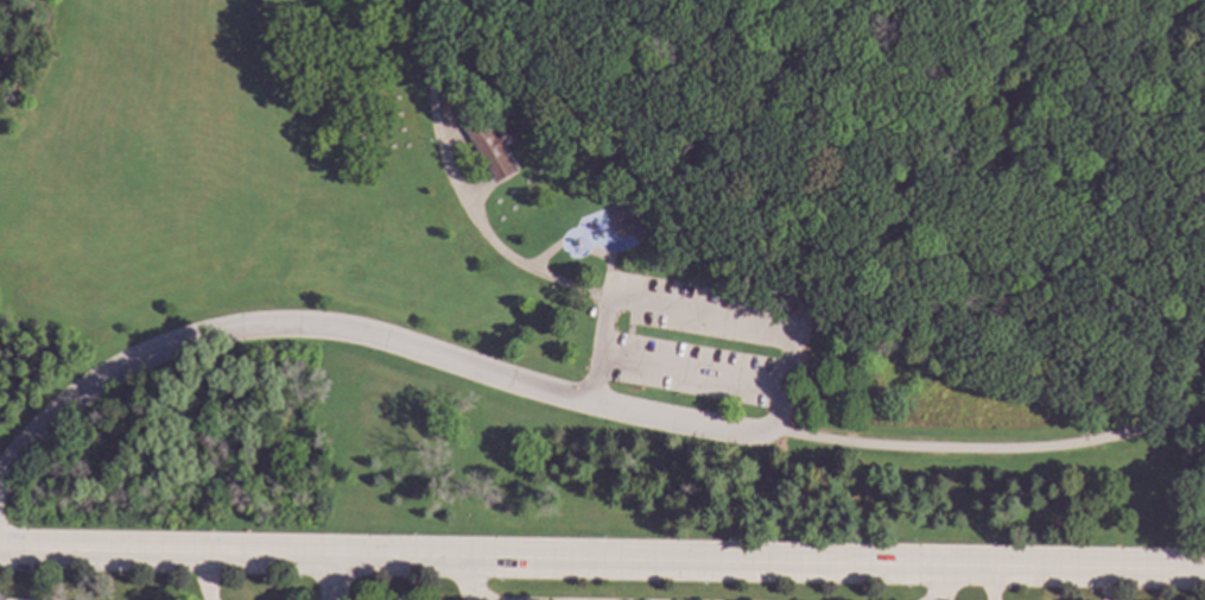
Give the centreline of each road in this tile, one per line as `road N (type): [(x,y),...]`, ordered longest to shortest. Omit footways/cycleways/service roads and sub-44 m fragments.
road 1 (tertiary): [(1204,568),(0,547)]
road 2 (residential): [(0,476),(77,398),(197,334),(334,327),(592,402),(718,429),(767,430)]

